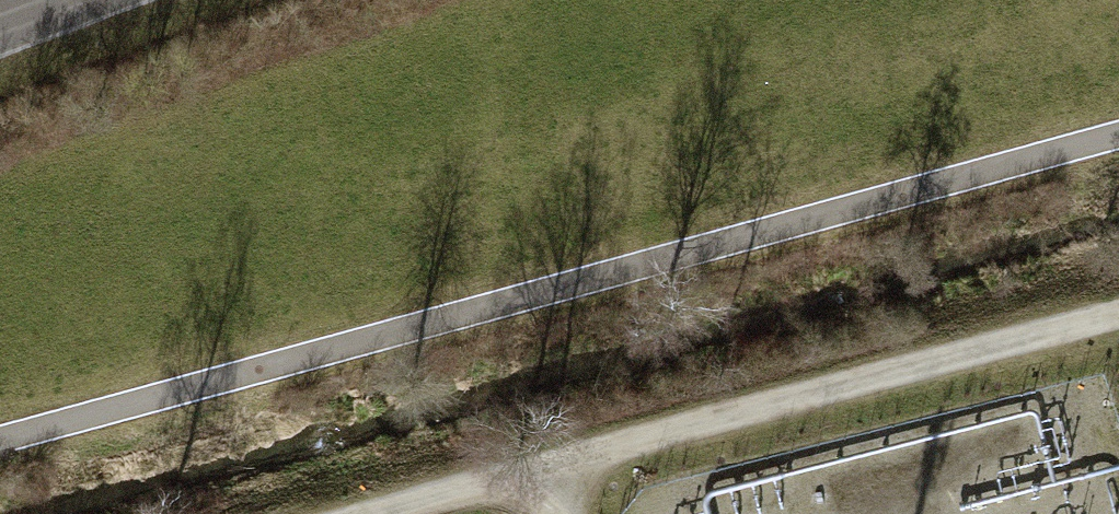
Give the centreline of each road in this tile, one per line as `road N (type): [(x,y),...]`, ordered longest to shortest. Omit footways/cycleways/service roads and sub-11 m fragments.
road 1 (track): [(0,434),(1118,133)]
road 2 (track): [(1118,314),(382,513)]

